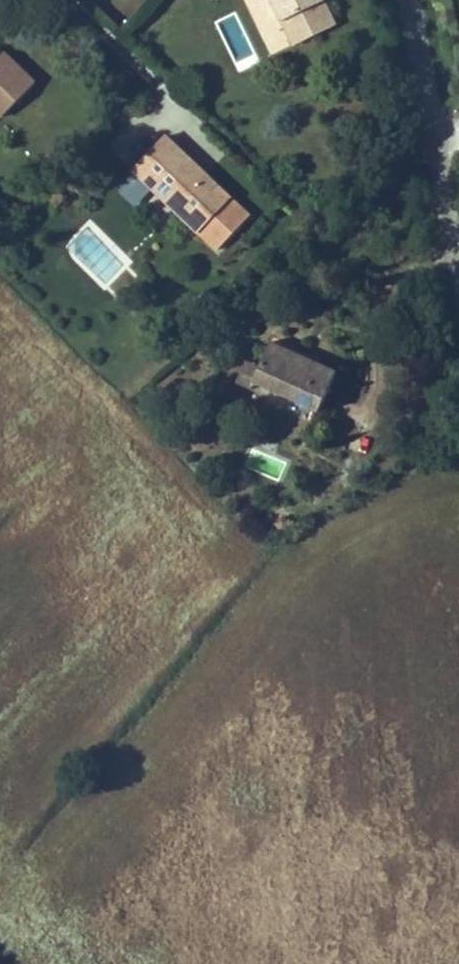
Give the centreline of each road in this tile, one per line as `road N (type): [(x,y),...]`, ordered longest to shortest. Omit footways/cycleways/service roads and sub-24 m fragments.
road 1 (unclassified): [(419,0),(458,233)]

